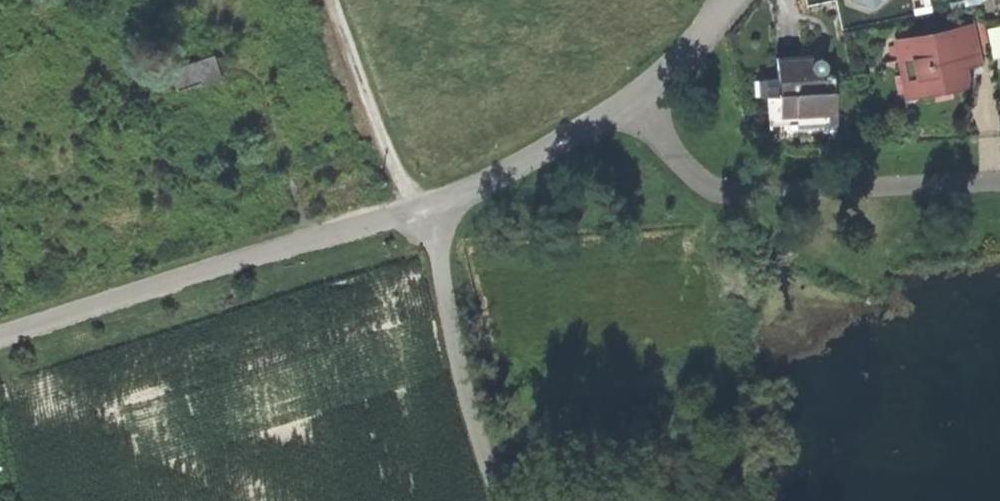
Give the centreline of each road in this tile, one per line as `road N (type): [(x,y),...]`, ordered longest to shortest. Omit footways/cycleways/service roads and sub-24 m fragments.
road 1 (track): [(420,208),(500,500)]
road 2 (track): [(420,208),(394,169),(330,0)]
road 3 (residential): [(727,0),(641,93)]

